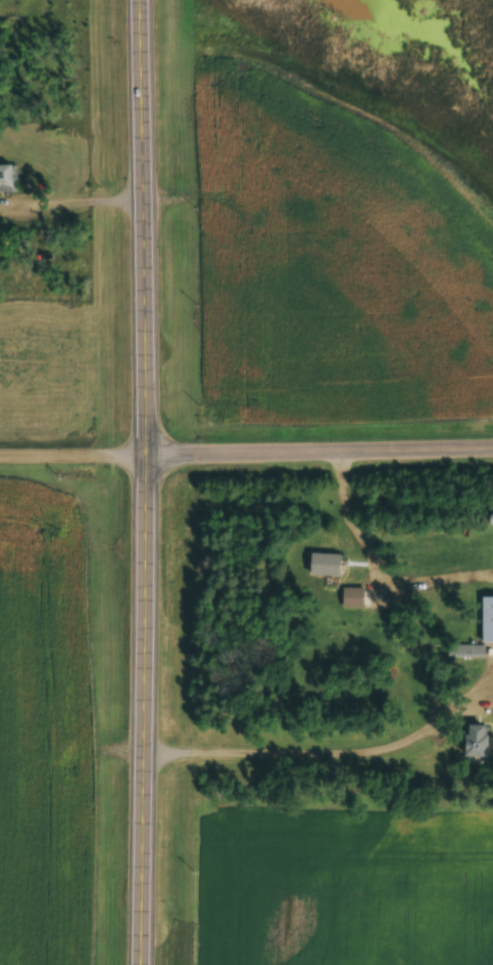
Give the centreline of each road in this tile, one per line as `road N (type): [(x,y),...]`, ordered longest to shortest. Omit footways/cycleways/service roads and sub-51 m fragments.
road 1 (primary): [(149,964),(155,455),(149,0)]
road 2 (tertiary): [(492,445),(155,455)]
road 3 (residential): [(0,454),(155,455)]

